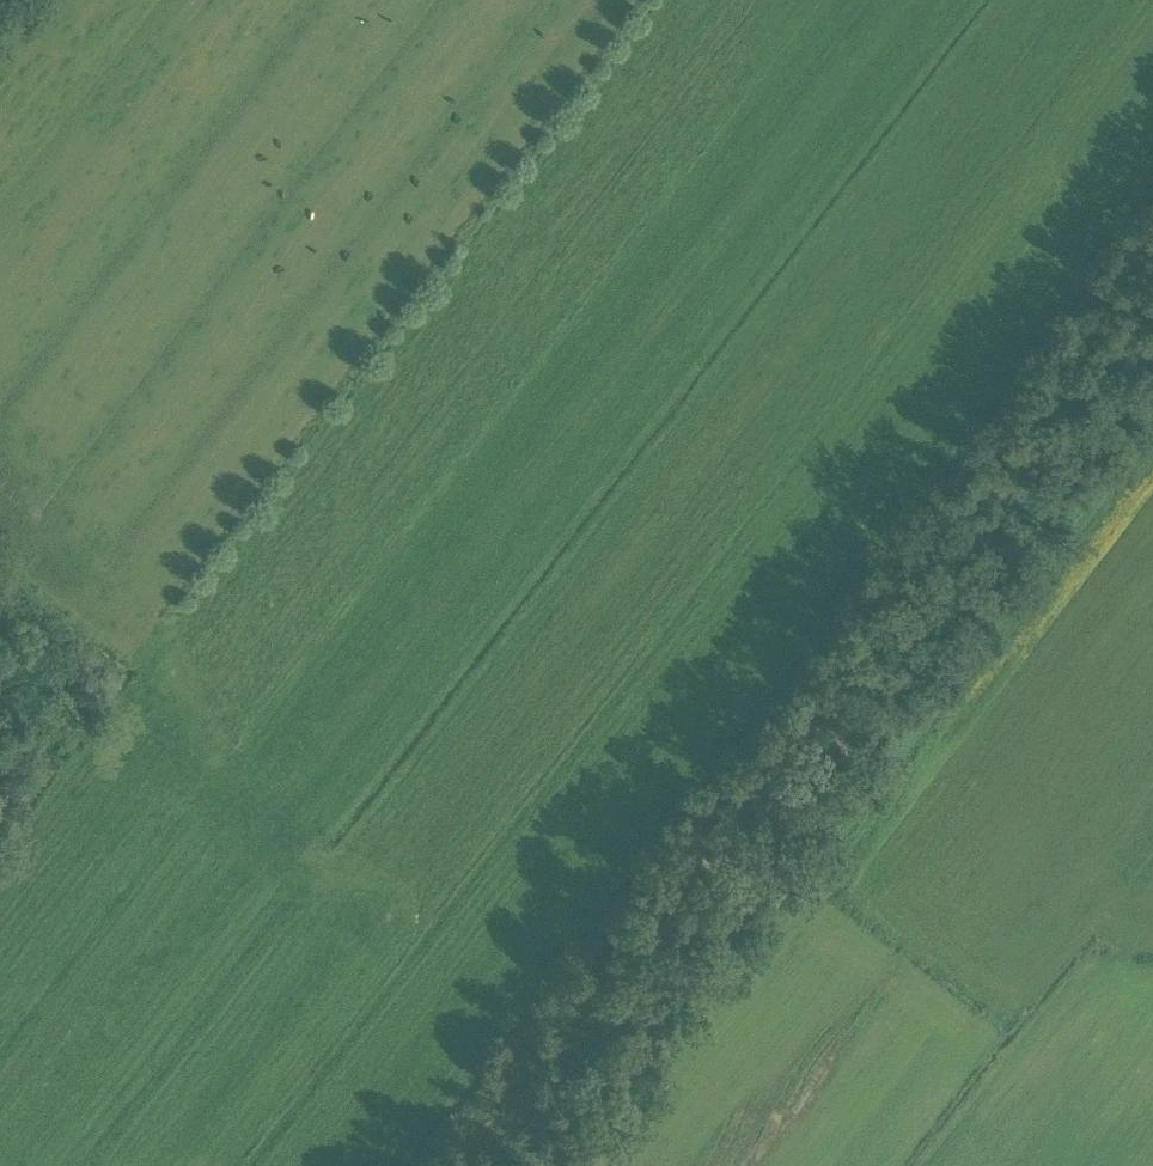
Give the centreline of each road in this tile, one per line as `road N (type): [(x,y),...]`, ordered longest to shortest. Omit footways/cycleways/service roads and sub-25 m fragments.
road 1 (track): [(0,598),(31,620),(58,694),(81,713)]

